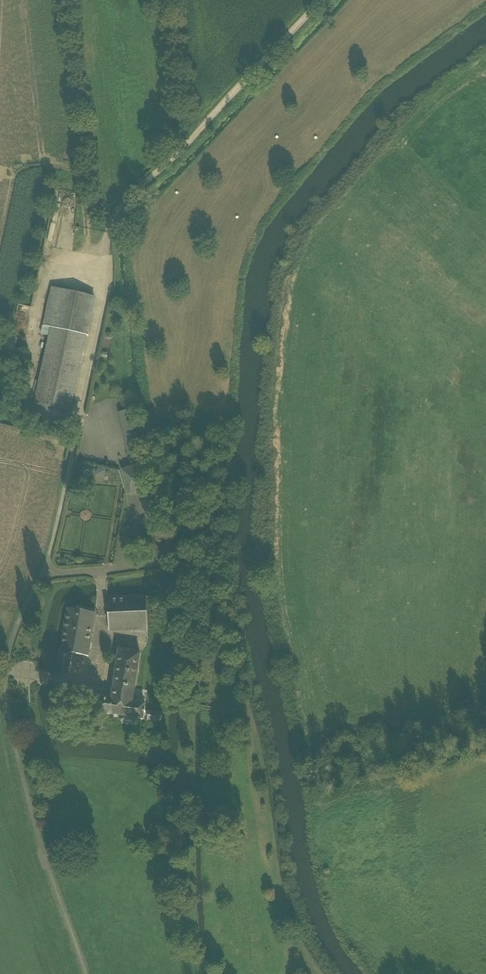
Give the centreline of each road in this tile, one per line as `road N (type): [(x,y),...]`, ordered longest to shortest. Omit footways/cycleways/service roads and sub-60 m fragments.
road 1 (track): [(104,286),(58,274),(77,175),(61,0)]

